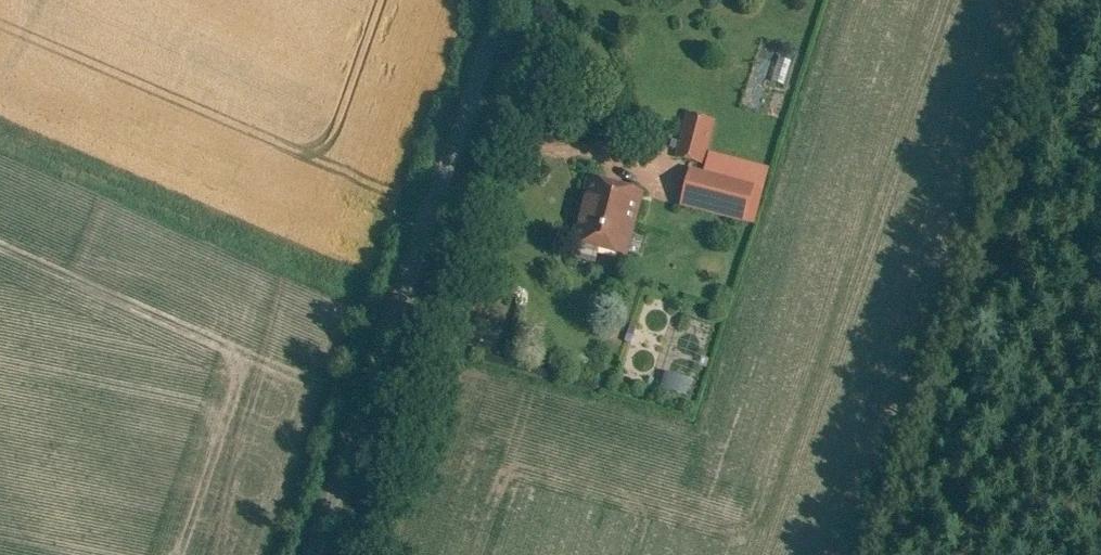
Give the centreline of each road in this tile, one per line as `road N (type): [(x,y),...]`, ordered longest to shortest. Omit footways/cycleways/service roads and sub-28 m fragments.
road 1 (unclassified): [(506,0),(316,554)]

